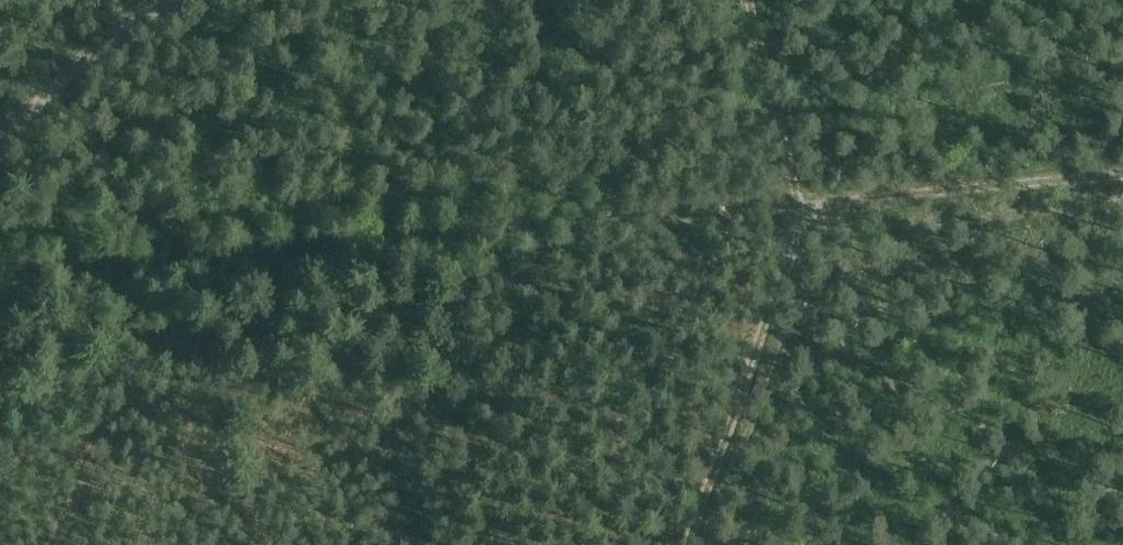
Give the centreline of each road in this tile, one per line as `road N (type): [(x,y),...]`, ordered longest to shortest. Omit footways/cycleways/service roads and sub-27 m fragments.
road 1 (track): [(0,282),(1122,174)]
road 2 (track): [(748,0),(798,204),(797,228),(685,544)]
road 3 (track): [(0,109),(18,86),(143,0)]

